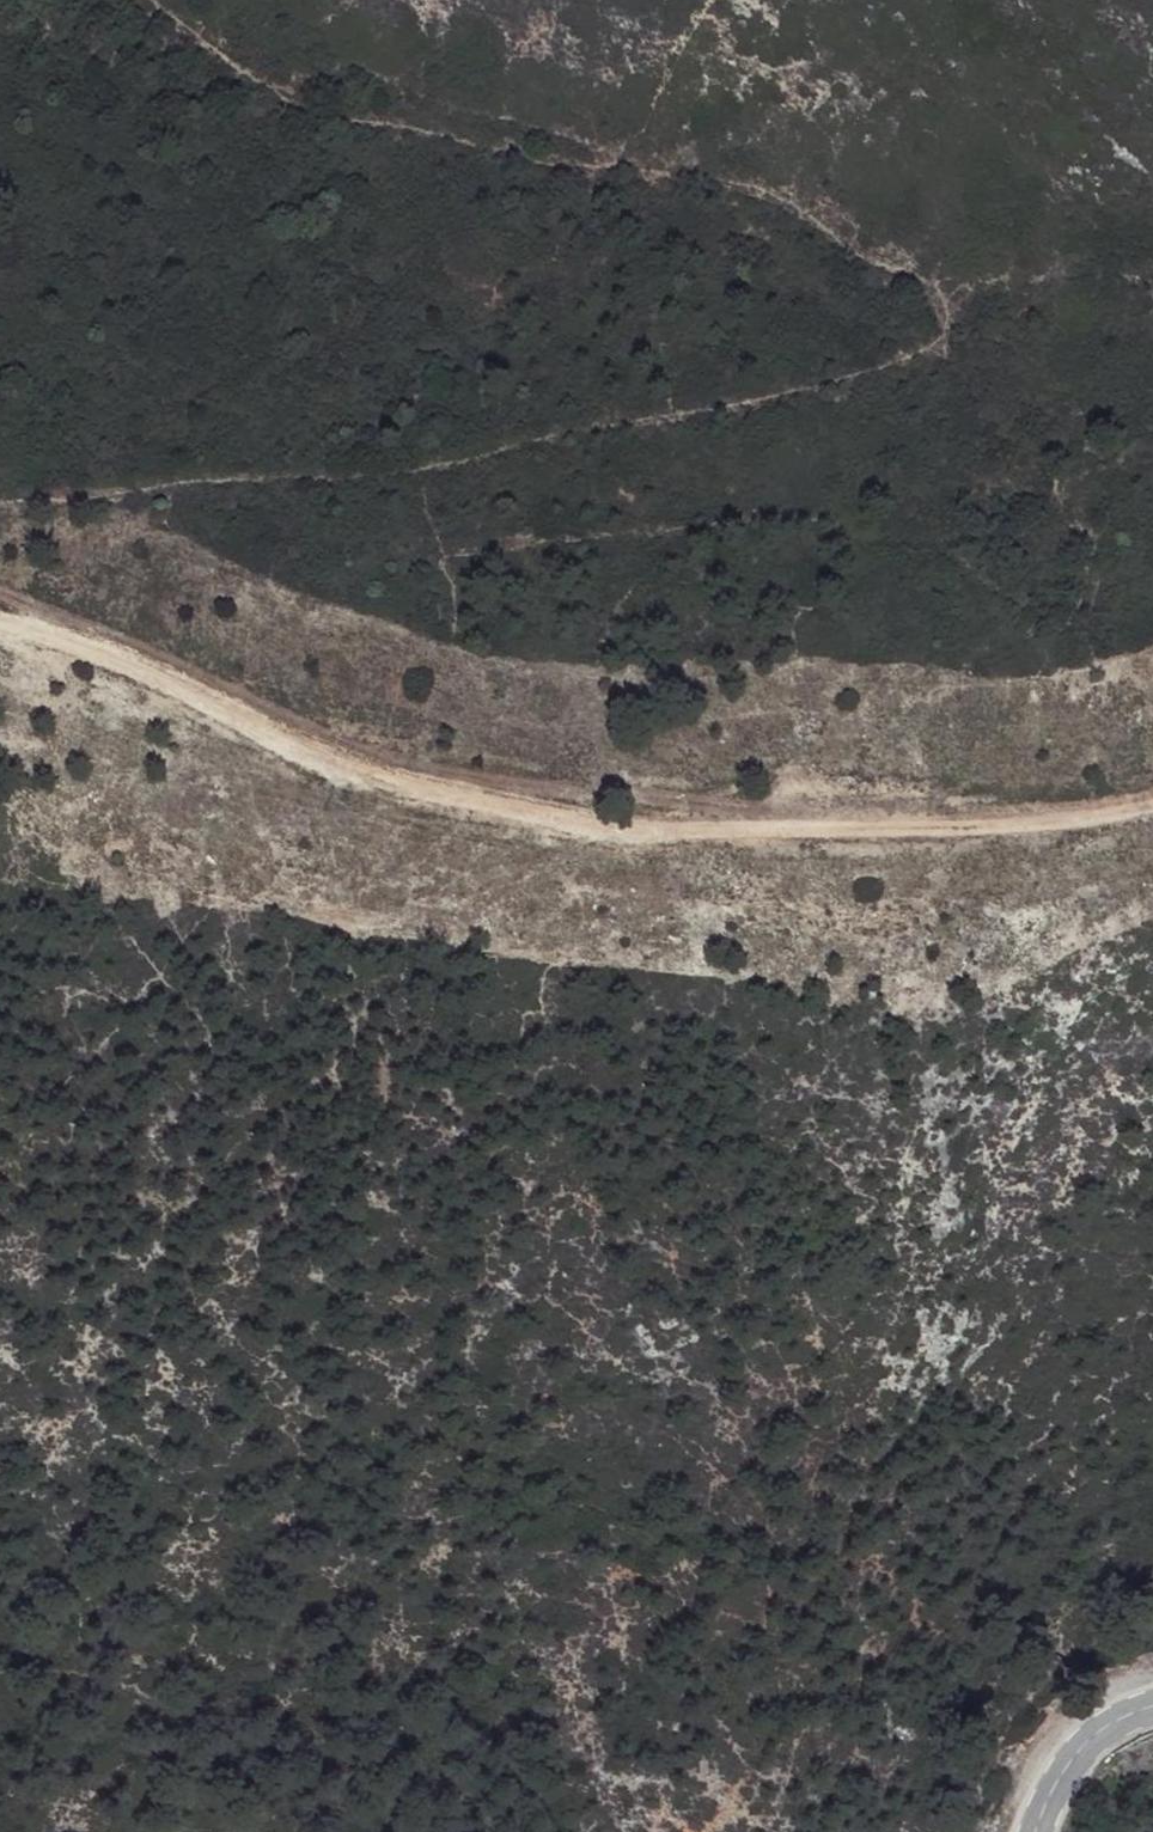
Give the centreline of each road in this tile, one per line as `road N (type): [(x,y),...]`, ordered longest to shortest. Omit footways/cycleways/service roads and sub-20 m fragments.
road 1 (track): [(1152,791),(1034,824),(794,835),(563,823),(430,787),(307,744),(218,697),(0,630)]
road 2 (secondary): [(1152,1704),(1095,1733),(1049,1783),(1036,1831)]

